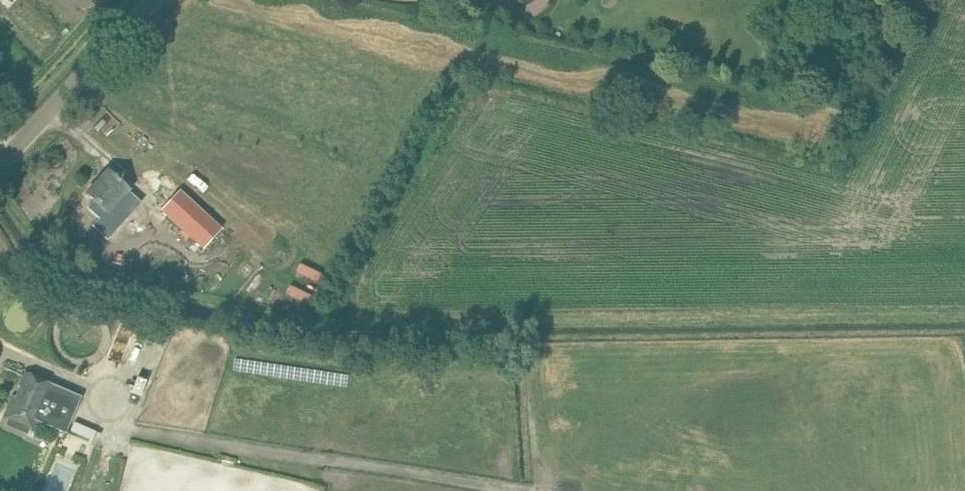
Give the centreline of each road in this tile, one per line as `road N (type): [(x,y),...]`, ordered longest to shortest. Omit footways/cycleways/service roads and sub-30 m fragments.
road 1 (unclassified): [(0,163),(150,0)]

